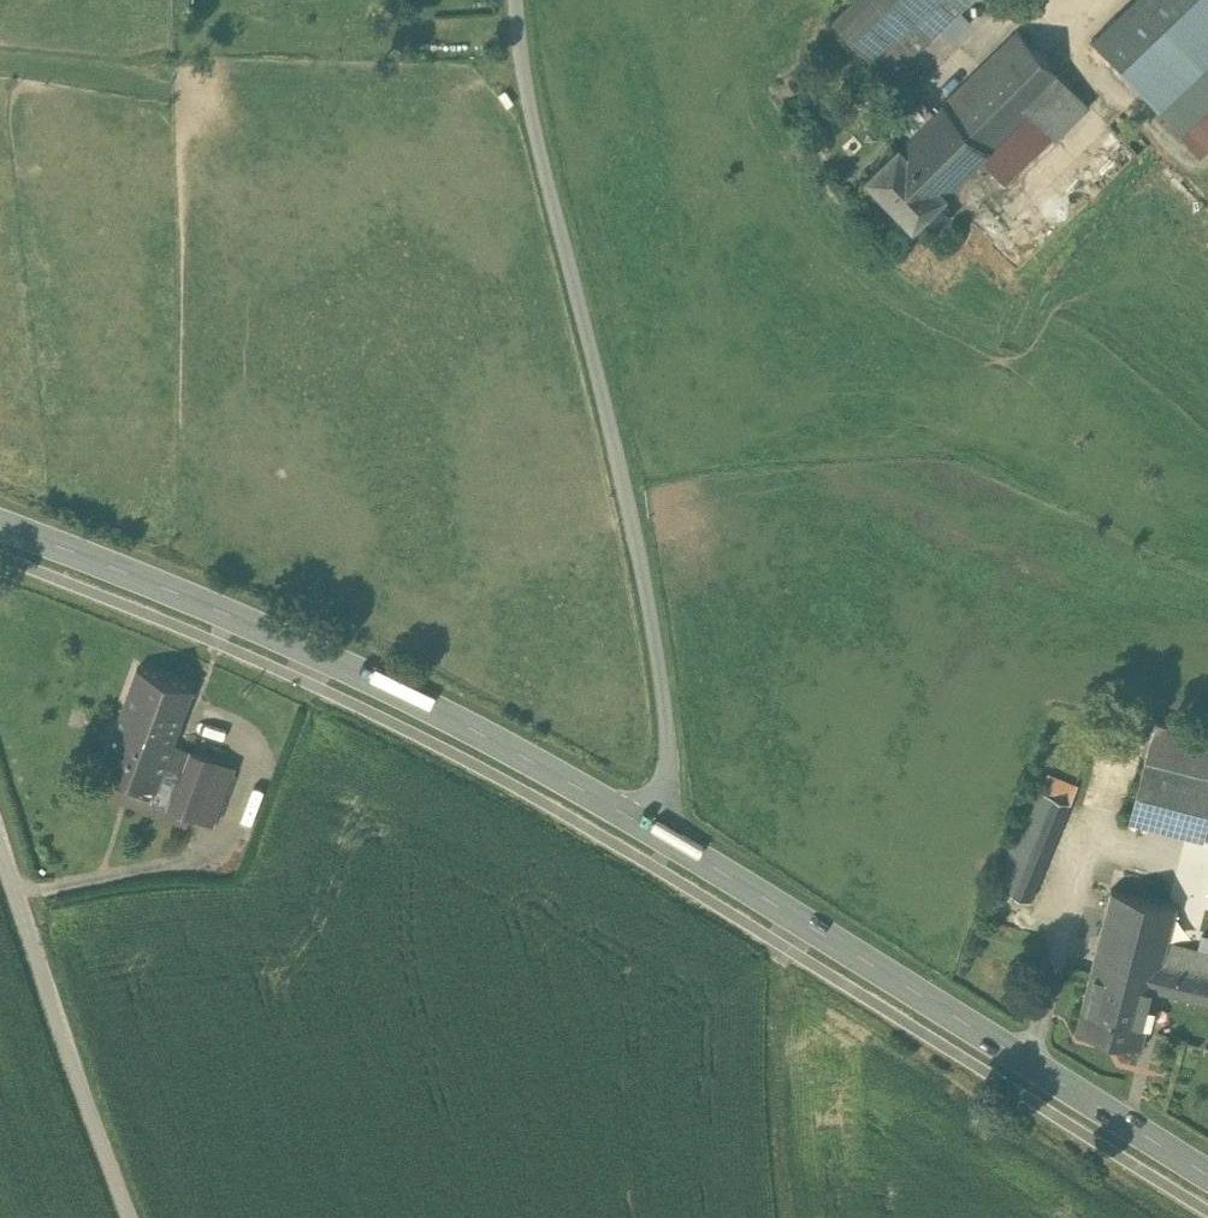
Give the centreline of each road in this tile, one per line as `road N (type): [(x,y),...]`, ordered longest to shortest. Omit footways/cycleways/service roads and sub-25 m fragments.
road 1 (unclassified): [(516,0),(540,153),(625,478),(654,624),(668,769),(654,828)]
road 2 (secondary): [(0,520),(301,644),(654,828)]
road 3 (secondary): [(654,828),(1207,1174)]
road 4 (unclassified): [(0,837),(131,1217)]

